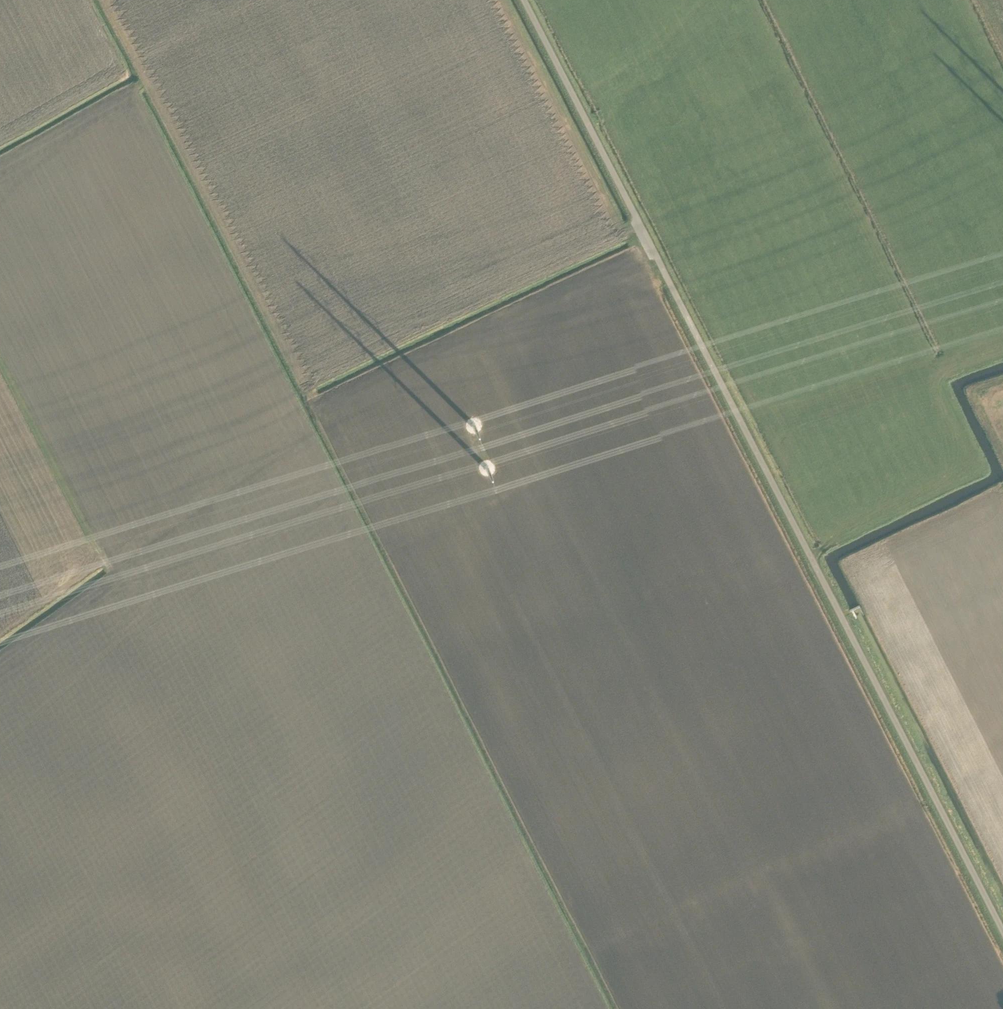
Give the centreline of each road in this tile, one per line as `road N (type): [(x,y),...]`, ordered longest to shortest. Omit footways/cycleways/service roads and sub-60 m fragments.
road 1 (unclassified): [(1002,929),(526,0)]
road 2 (track): [(0,354),(106,557)]

